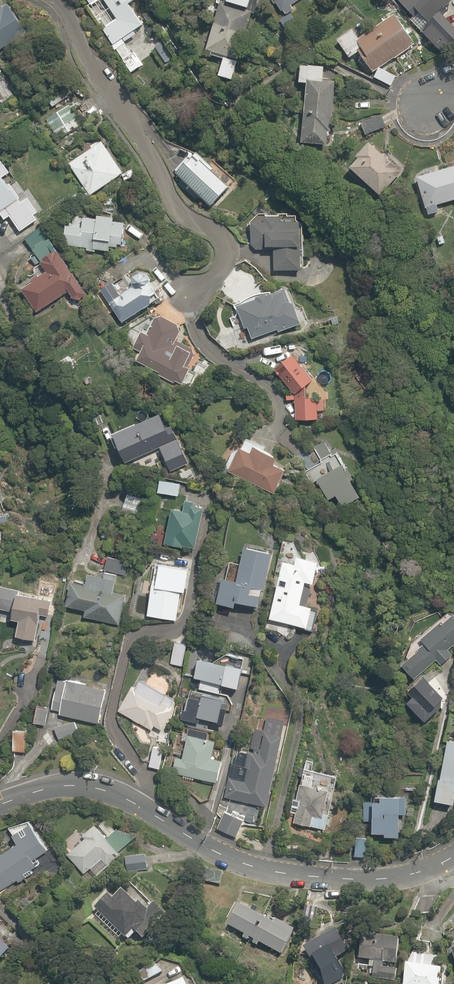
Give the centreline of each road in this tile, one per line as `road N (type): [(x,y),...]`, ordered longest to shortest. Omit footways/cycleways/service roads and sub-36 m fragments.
road 1 (residential): [(53,0),(175,203),(226,244),(224,263),(194,293),(202,344),(271,390),(296,448)]
road 2 (tertiary): [(453,856),(407,877),(329,877),(254,865),(117,794),(80,784),(0,804)]

